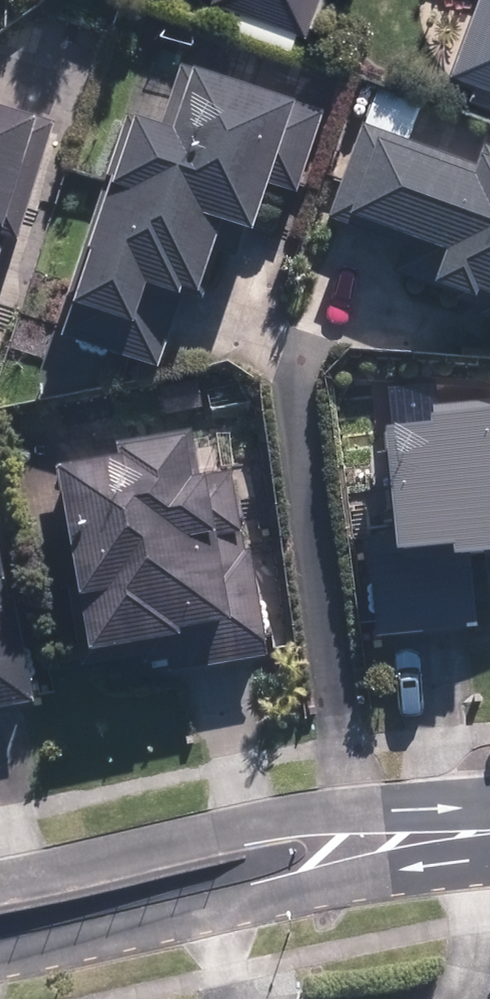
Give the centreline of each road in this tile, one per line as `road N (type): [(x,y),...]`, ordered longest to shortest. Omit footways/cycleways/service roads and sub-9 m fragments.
road 1 (residential): [(361,885),(196,924),(0,953)]
road 2 (residential): [(0,877),(351,810)]
road 3 (residential): [(351,810),(489,816)]
road 4 (residential): [(489,857),(361,885)]

